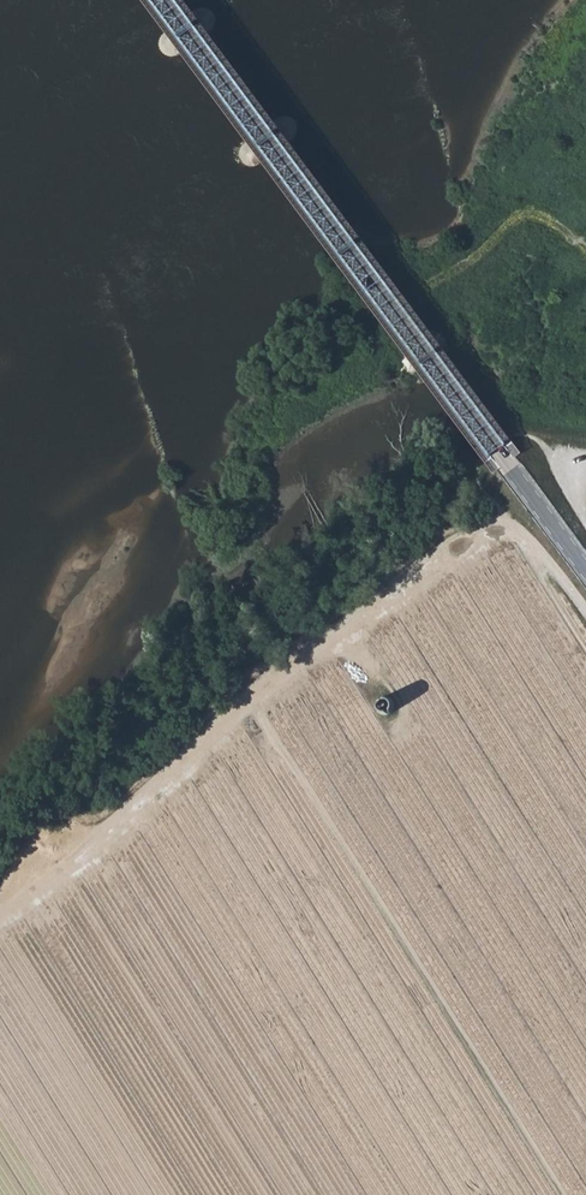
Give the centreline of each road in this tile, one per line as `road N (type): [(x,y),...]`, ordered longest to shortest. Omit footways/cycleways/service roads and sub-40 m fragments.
road 1 (tertiary): [(585,568),(162,0)]
road 2 (track): [(510,521),(448,546),(0,901)]
road 3 (track): [(572,1194),(253,703)]
road 4 (track): [(585,517),(541,442),(521,434),(476,466),(477,481),(510,521)]

